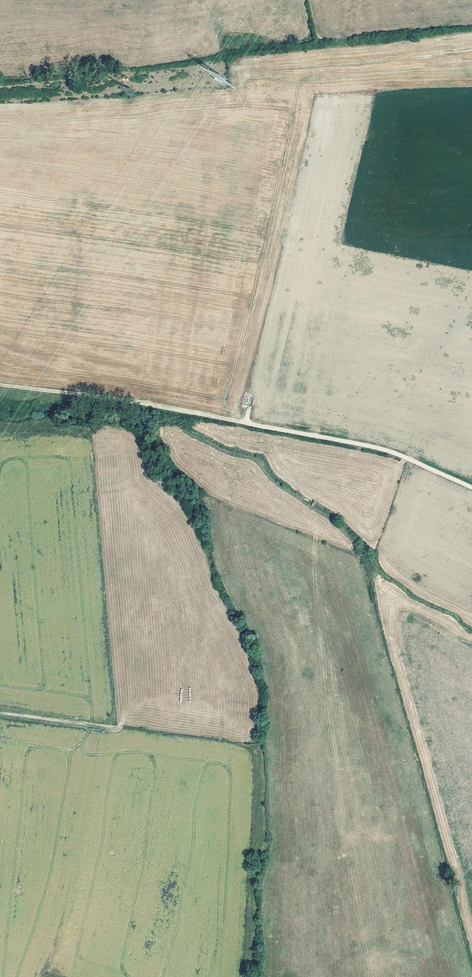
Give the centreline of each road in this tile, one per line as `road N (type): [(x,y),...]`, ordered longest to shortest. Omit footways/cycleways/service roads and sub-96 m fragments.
road 1 (track): [(0,381),(154,403),(385,452),(471,491)]
road 2 (track): [(0,712),(120,728)]

